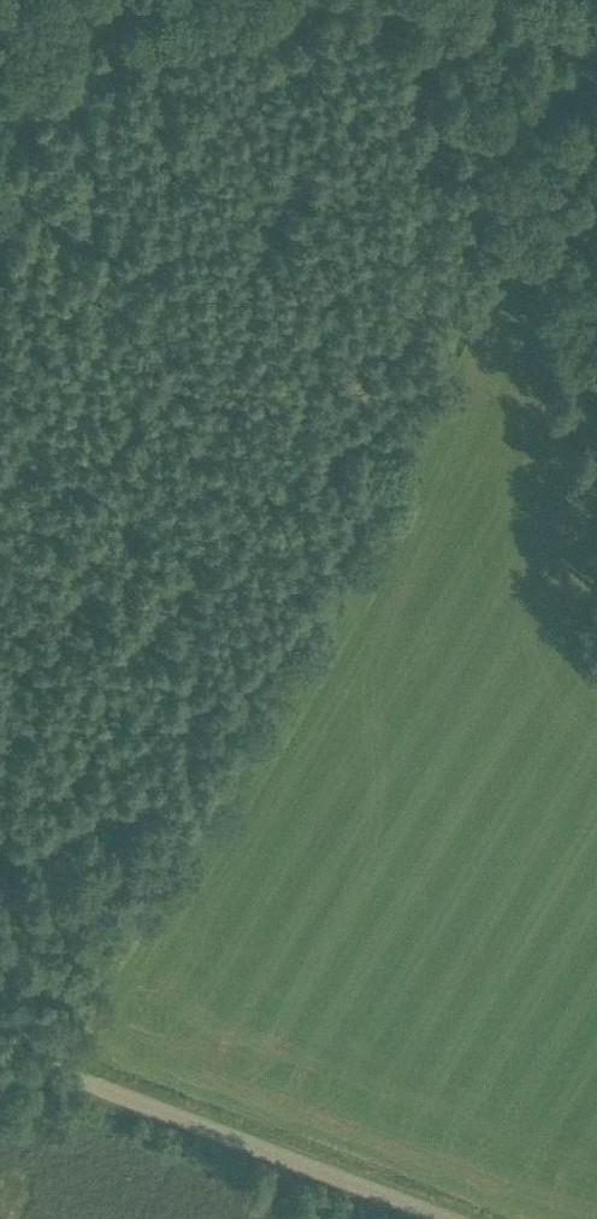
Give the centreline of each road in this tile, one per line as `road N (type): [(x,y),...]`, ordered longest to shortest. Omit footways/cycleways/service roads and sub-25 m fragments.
road 1 (unclassified): [(444,1218),(0,1049)]

